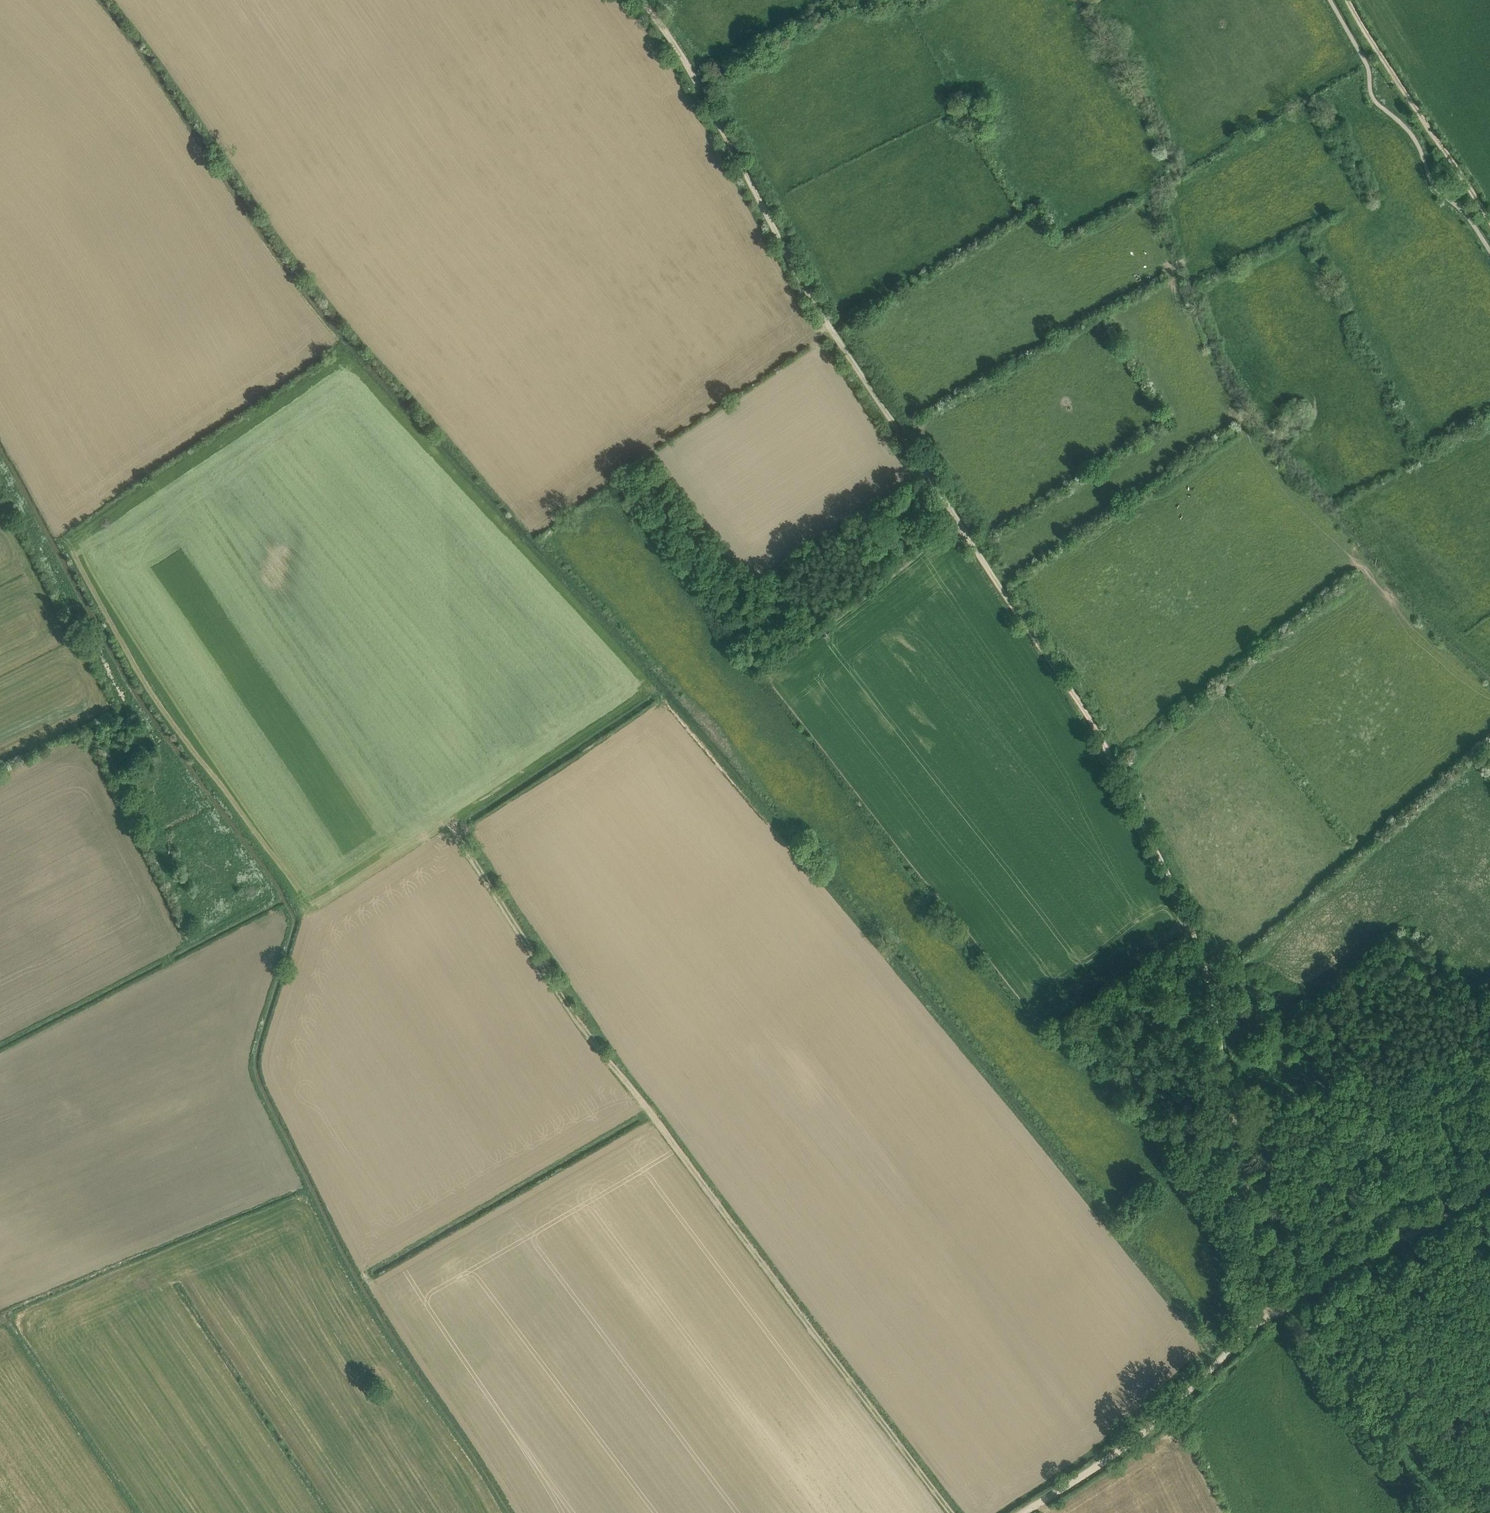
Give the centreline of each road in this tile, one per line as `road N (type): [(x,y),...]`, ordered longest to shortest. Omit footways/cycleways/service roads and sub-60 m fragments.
road 1 (track): [(1289,1304),(1269,1316),(1262,1304),(1206,980),(1191,923),(1126,783),(814,299),(696,80),(643,0)]
road 2 (track): [(465,836),(549,975),(954,1512)]
road 3 (unclassified): [(1269,1316),(1137,1438),(1023,1512)]
road 4 (track): [(1489,220),(1349,0)]
road 5 (track): [(1489,1185),(1289,1304)]

